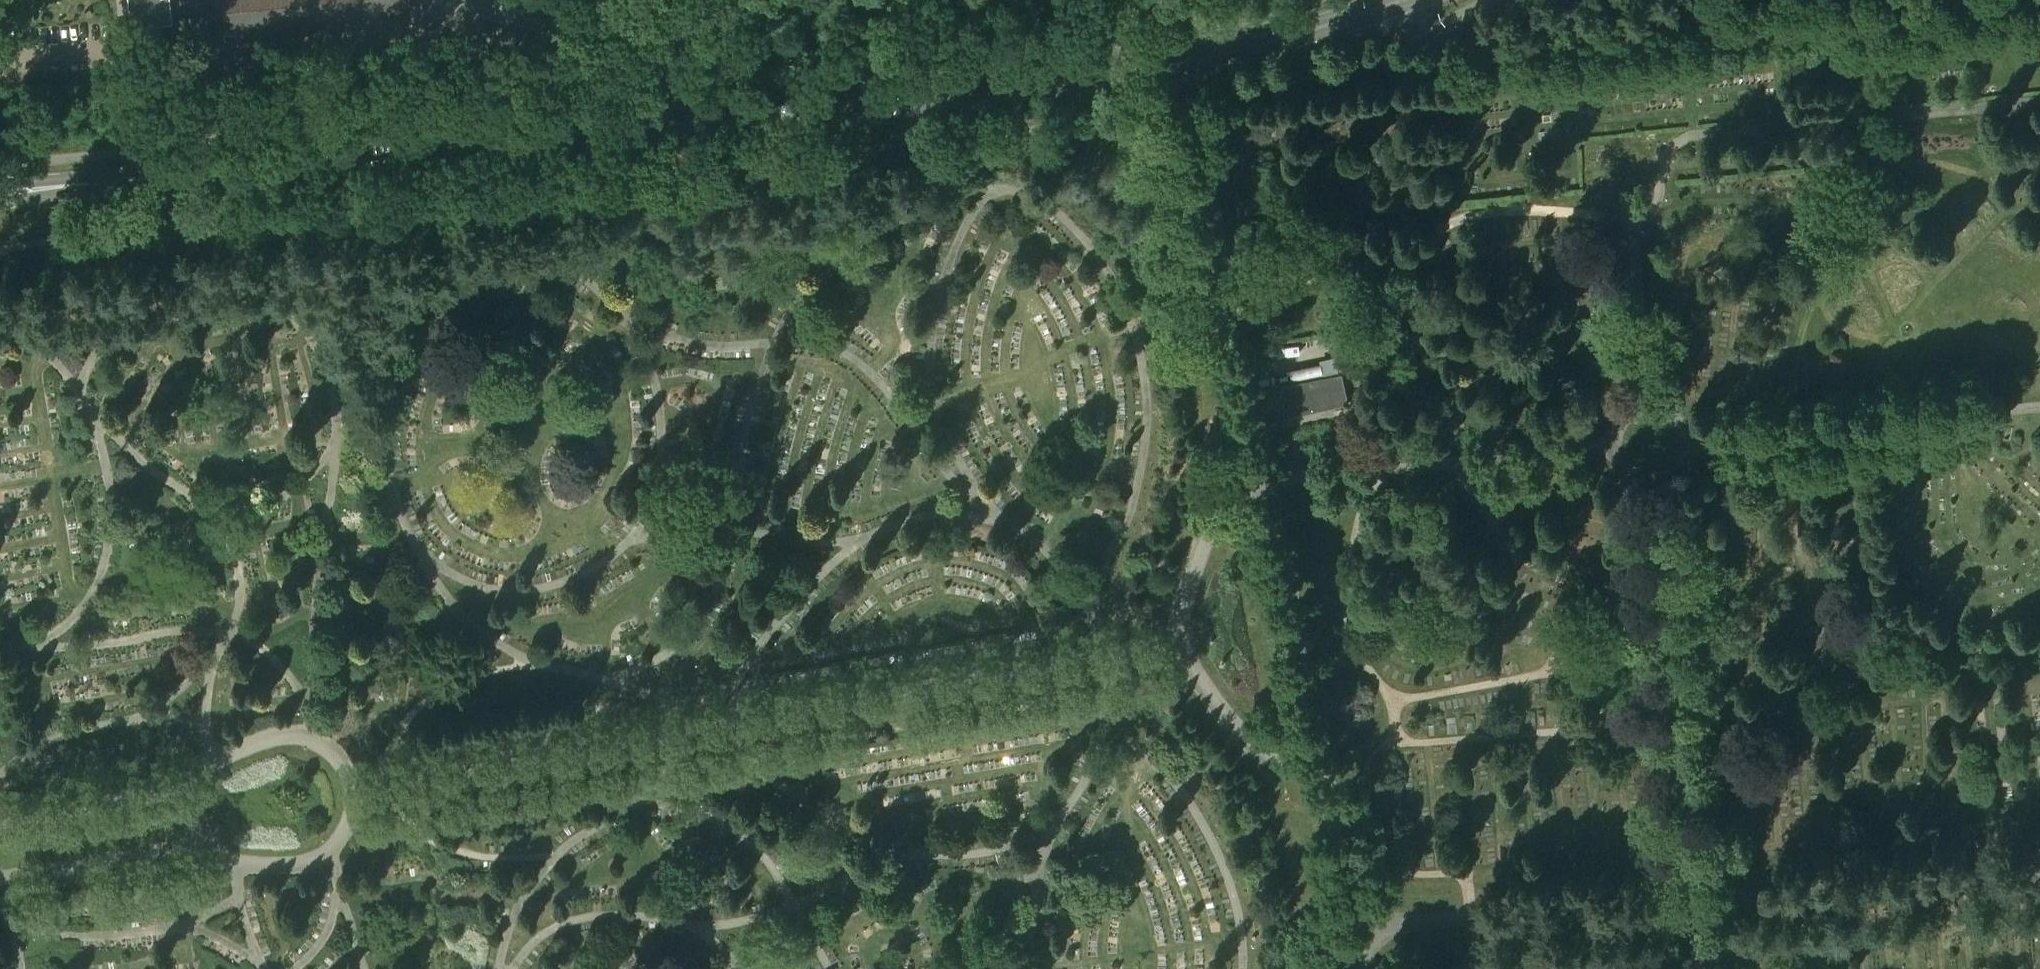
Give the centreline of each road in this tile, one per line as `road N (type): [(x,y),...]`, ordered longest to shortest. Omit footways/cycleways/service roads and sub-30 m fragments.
road 1 (secondary): [(4,191),(957,98),(1191,60)]
road 2 (primary): [(1385,7),(1426,39),(1466,48),(1916,0)]
road 3 (secondary): [(1191,60),(1385,7)]

